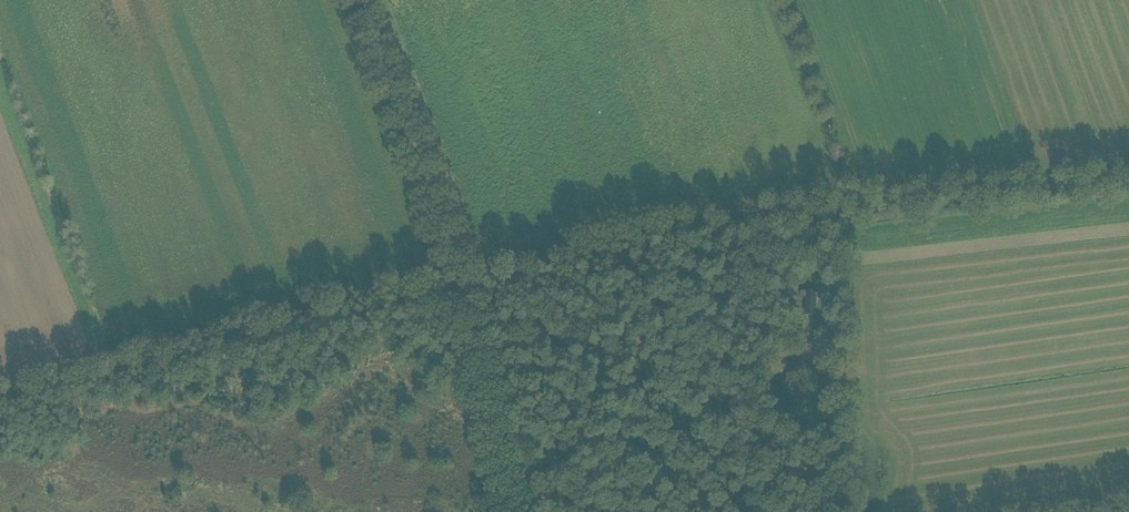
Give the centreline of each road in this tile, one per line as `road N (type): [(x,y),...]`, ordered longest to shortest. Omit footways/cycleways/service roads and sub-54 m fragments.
road 1 (track): [(1128,184),(788,213),(469,293)]
road 2 (track): [(469,293),(0,406)]
road 3 (track): [(362,0),(469,293)]

